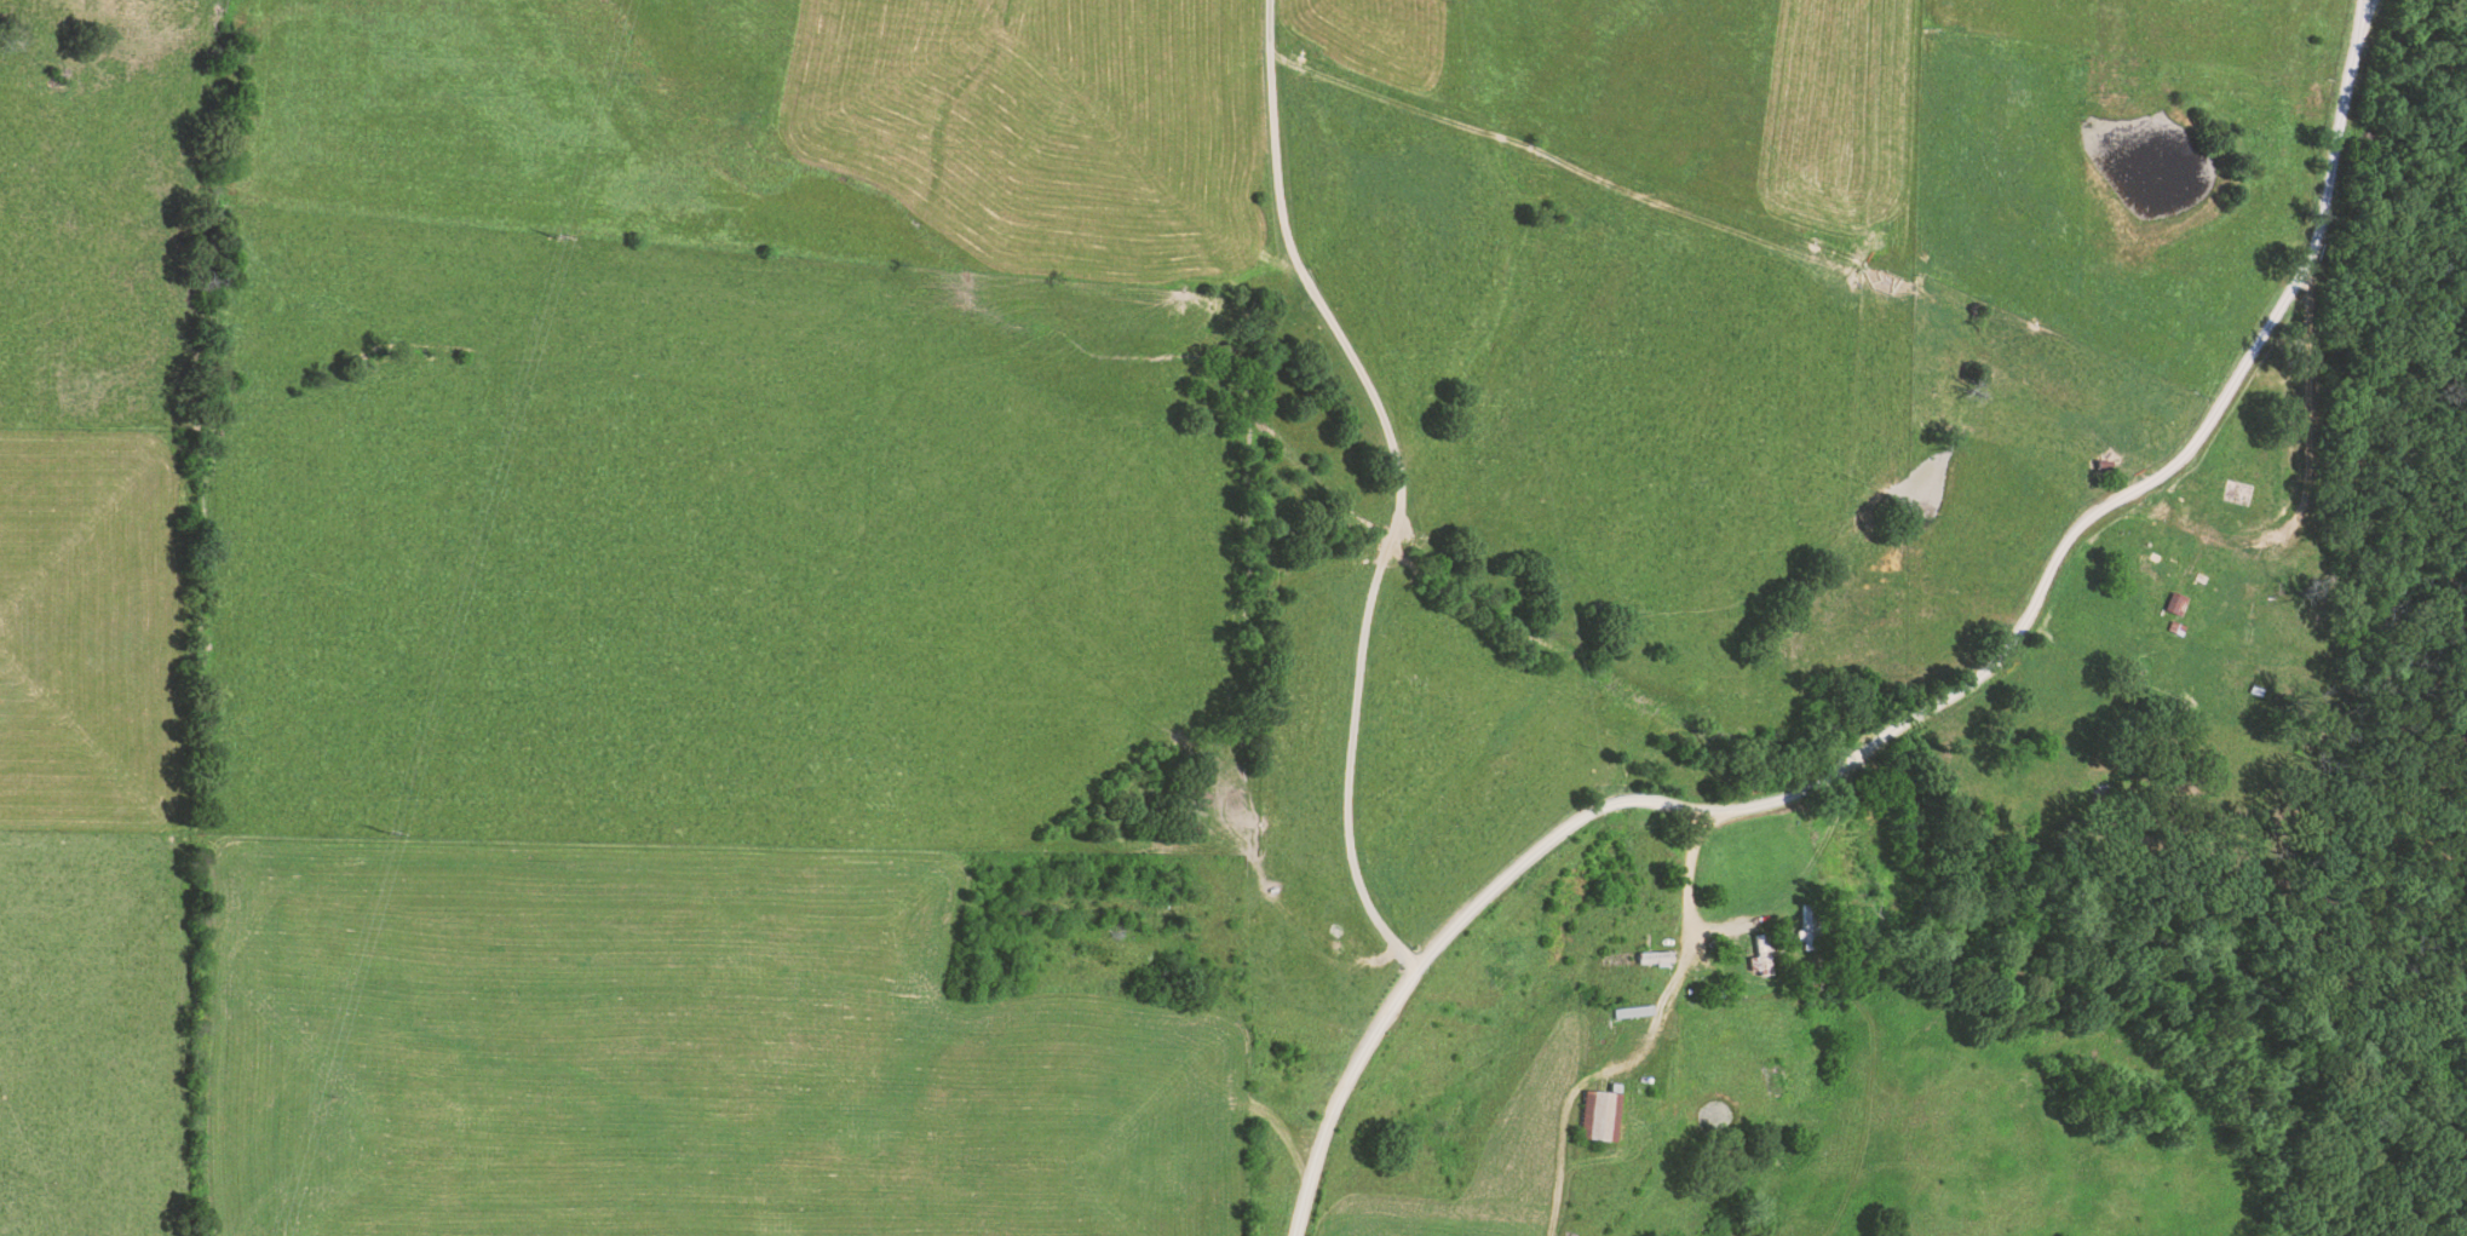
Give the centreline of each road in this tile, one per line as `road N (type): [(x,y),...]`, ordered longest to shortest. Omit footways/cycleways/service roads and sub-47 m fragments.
road 1 (residential): [(1330,1235),(1415,1029),(1551,855),(1634,804),(1833,797),(1986,725),(2115,545),(2173,500),(2184,461),(2310,255),(2371,0)]

